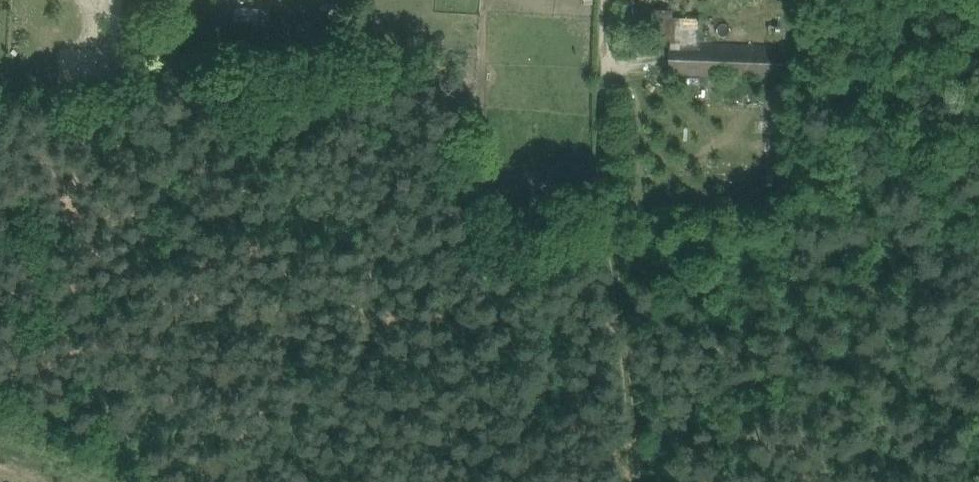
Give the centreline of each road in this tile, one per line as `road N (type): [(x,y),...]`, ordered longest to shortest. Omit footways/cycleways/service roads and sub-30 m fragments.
road 1 (track): [(634,481),(614,181),(622,0)]

